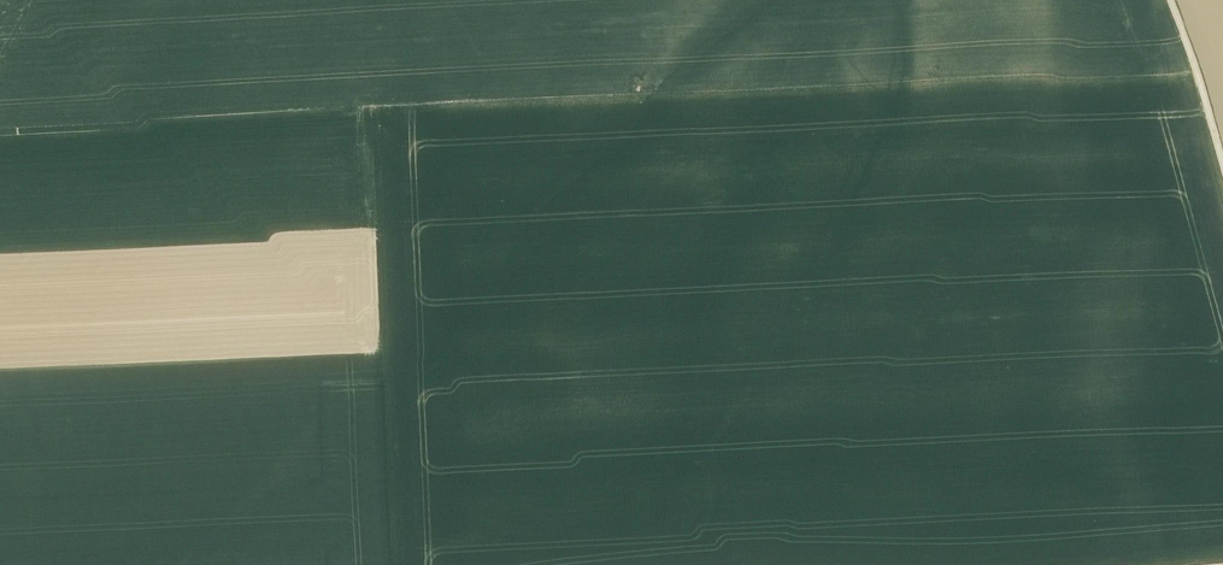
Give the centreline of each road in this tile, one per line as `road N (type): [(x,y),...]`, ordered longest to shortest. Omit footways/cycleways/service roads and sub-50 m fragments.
road 1 (unclassified): [(1168,0),(1222,169)]

